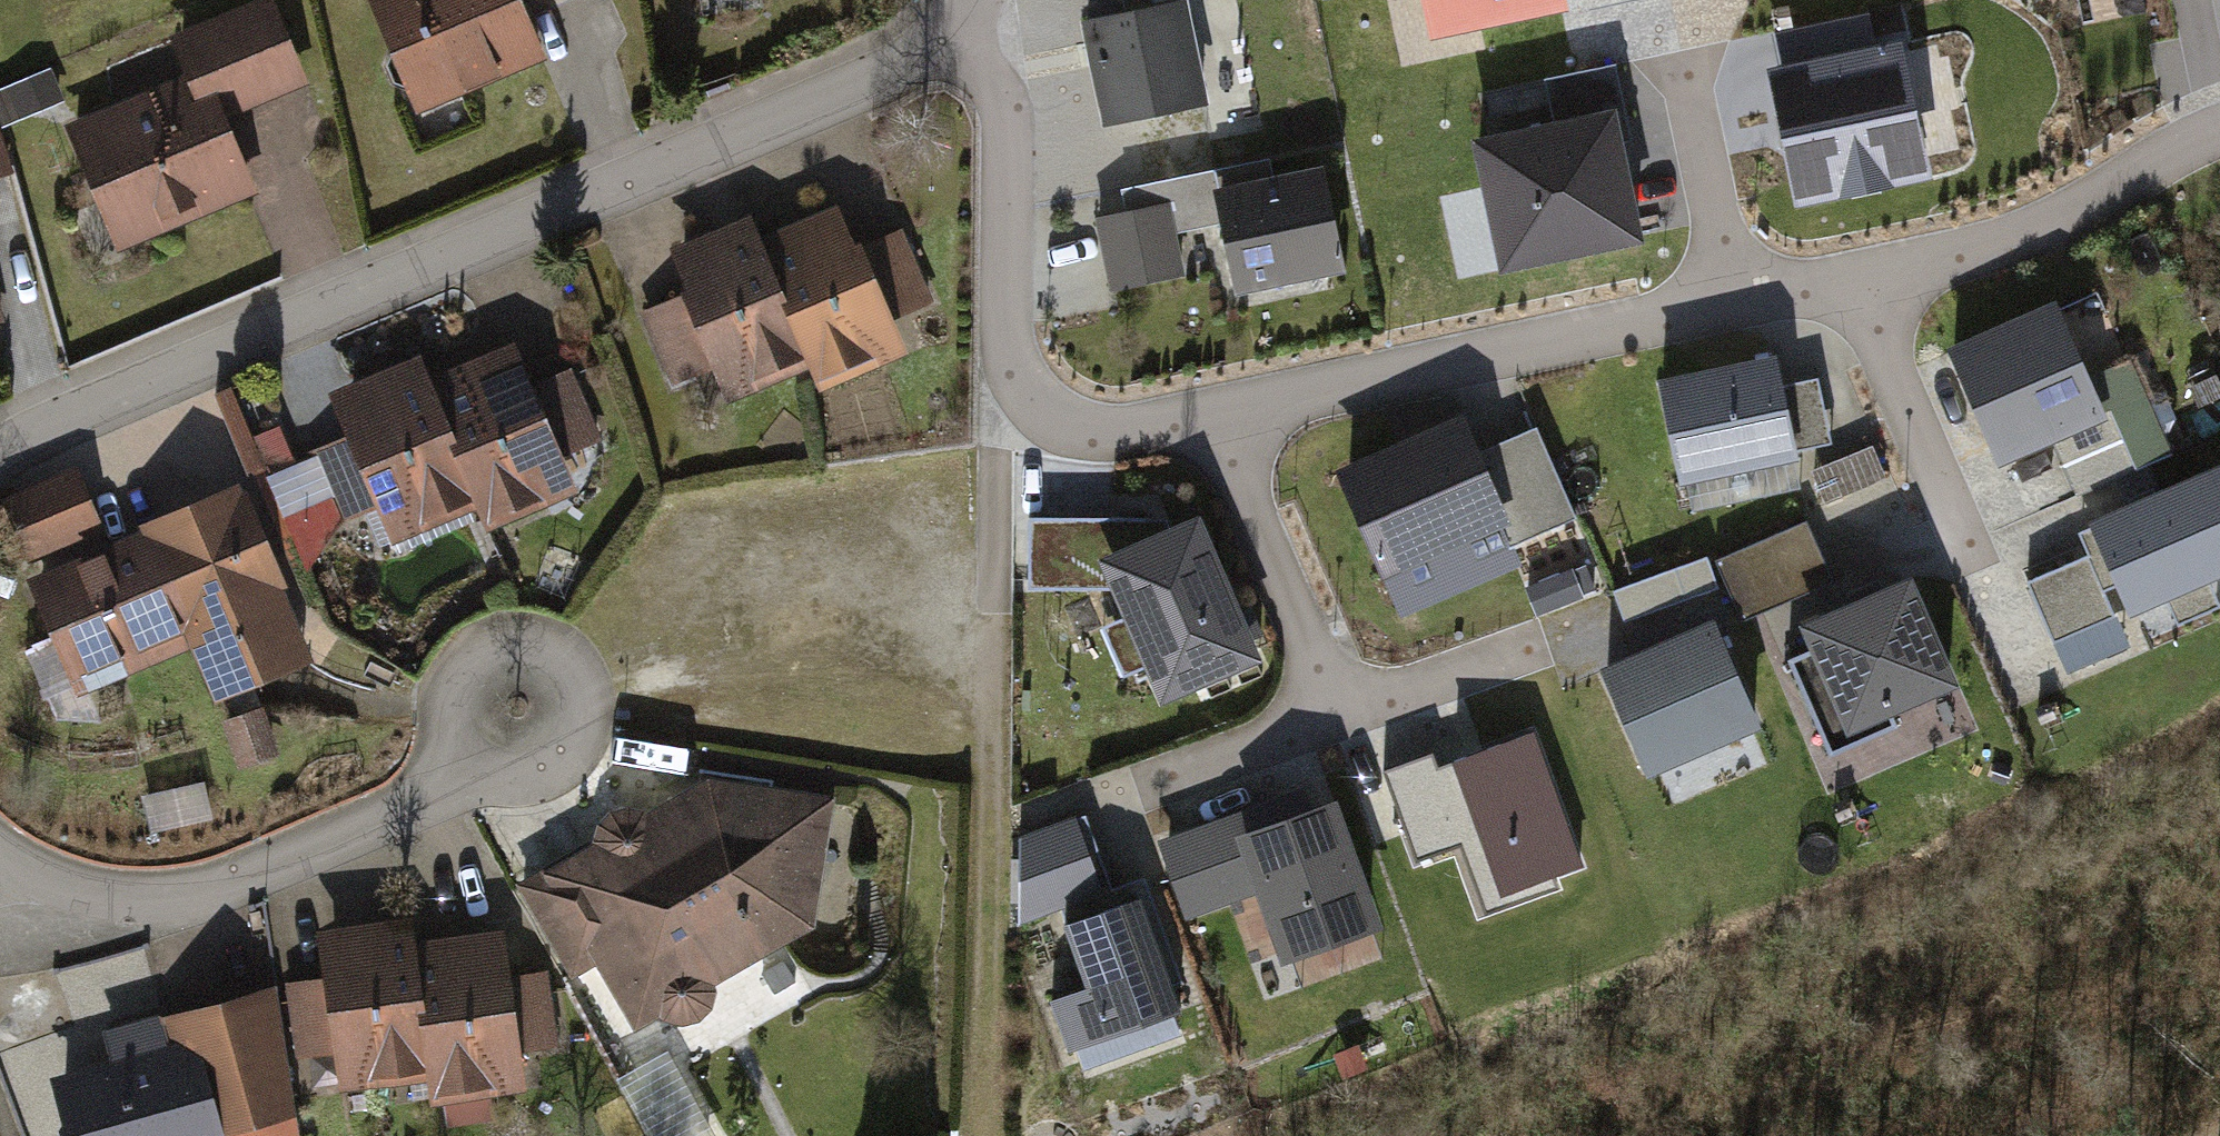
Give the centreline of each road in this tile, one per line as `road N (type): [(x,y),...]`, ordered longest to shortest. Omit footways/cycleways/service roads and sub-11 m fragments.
road 1 (residential): [(2219,134),(2158,157),(2028,234),(1127,438),(1034,417),(1003,337),(1009,102),(947,3)]
road 2 (residential): [(947,3),(874,59),(284,299),(44,408),(0,441)]
road 3 (residential): [(0,850),(41,870),(136,876),(240,859),(452,763)]
road 4 (residential): [(452,763),(438,743),(433,696),(459,656),(500,642),(541,653),(568,687),(570,733),(559,754)]
road 5 (residential): [(559,754),(542,771),(496,783),(452,763)]

